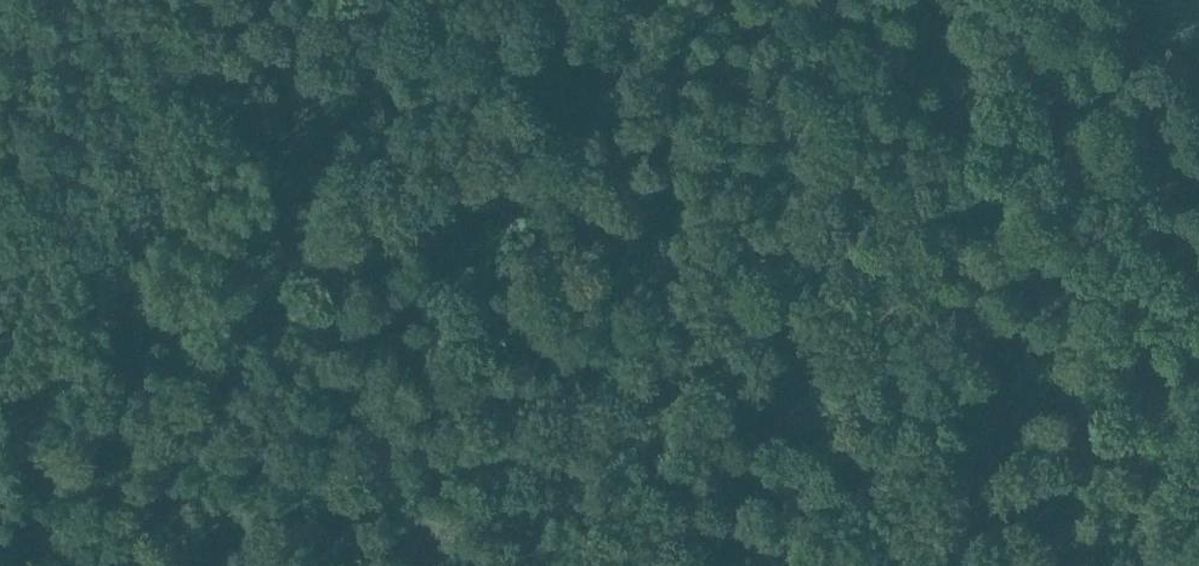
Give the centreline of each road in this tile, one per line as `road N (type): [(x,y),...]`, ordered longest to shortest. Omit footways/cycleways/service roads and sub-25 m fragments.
road 1 (track): [(278,0),(406,516),(434,565)]

